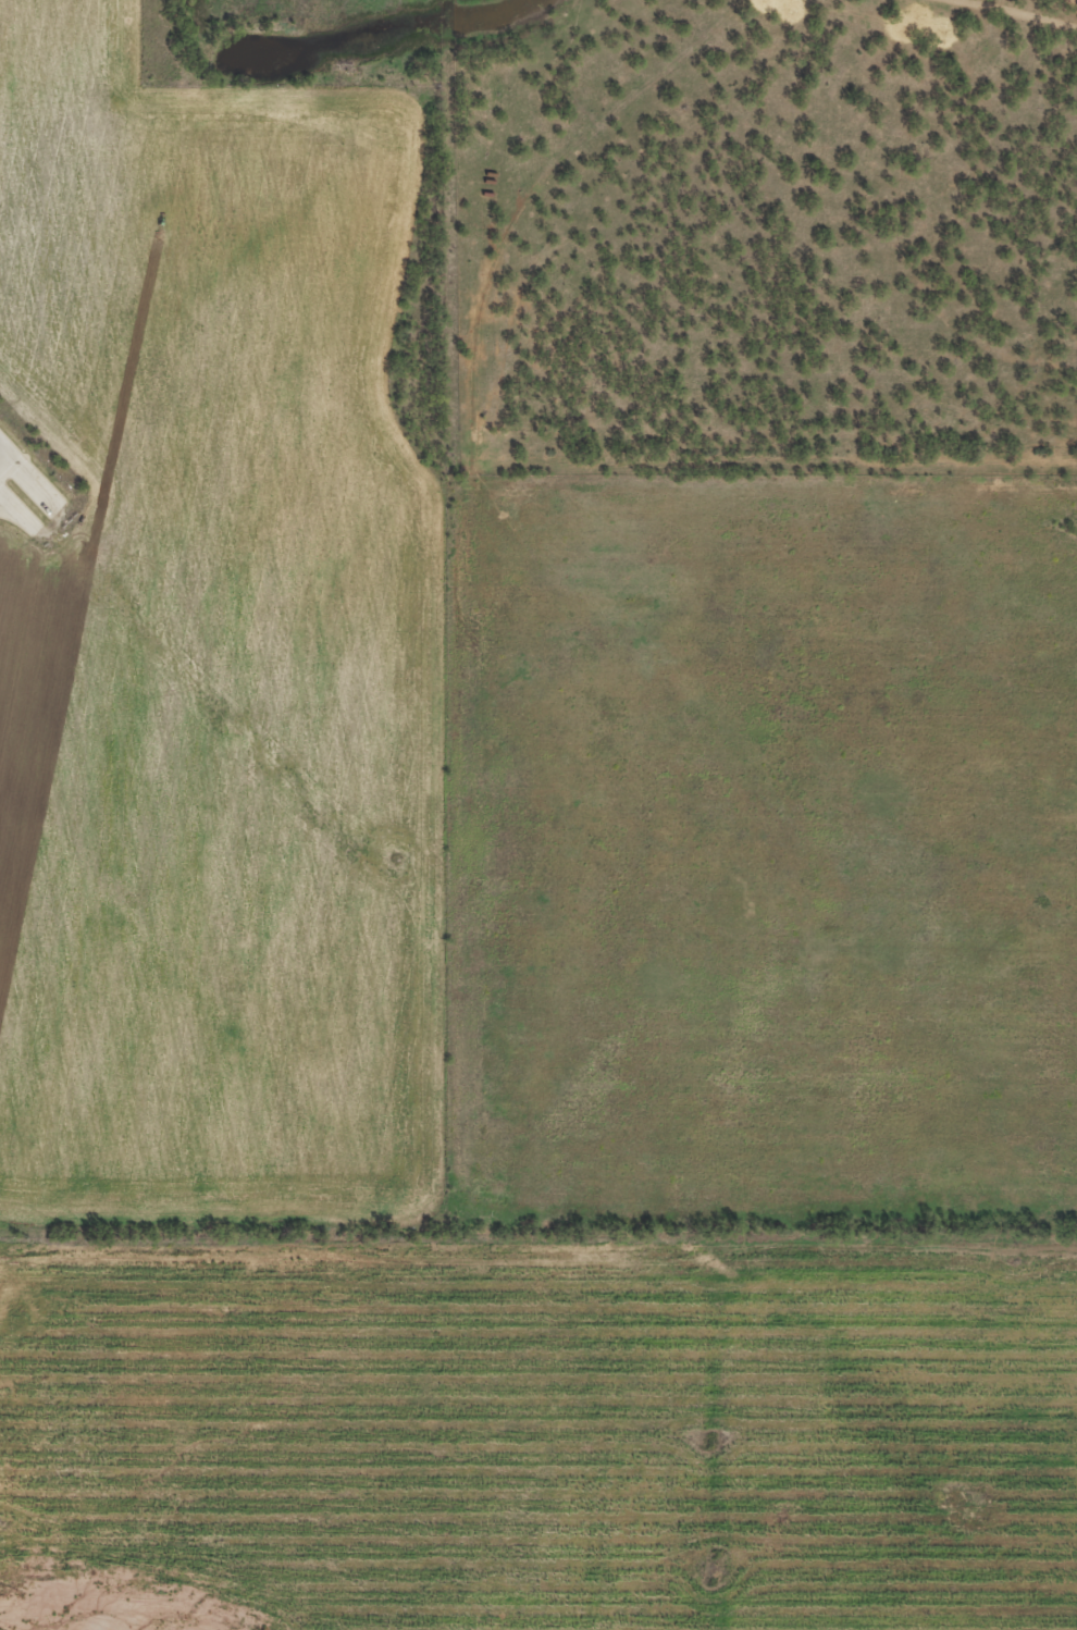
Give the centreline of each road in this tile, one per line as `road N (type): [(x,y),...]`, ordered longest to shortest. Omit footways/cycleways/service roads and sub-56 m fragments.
road 1 (track): [(938,0),(1076,27)]

